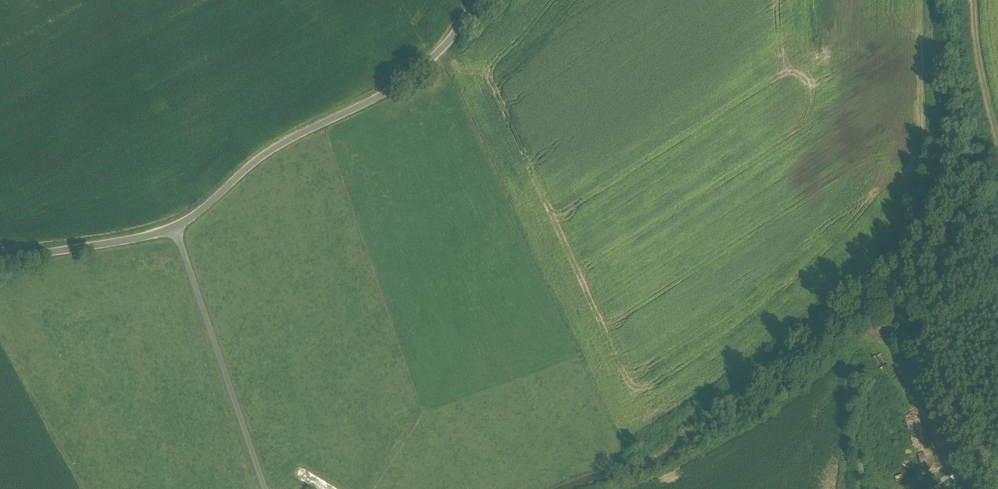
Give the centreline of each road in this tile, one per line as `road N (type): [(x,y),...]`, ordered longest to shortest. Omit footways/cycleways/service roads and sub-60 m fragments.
road 1 (unclassified): [(470,0),(423,62),(253,157),(215,202),(175,227),(0,260)]

